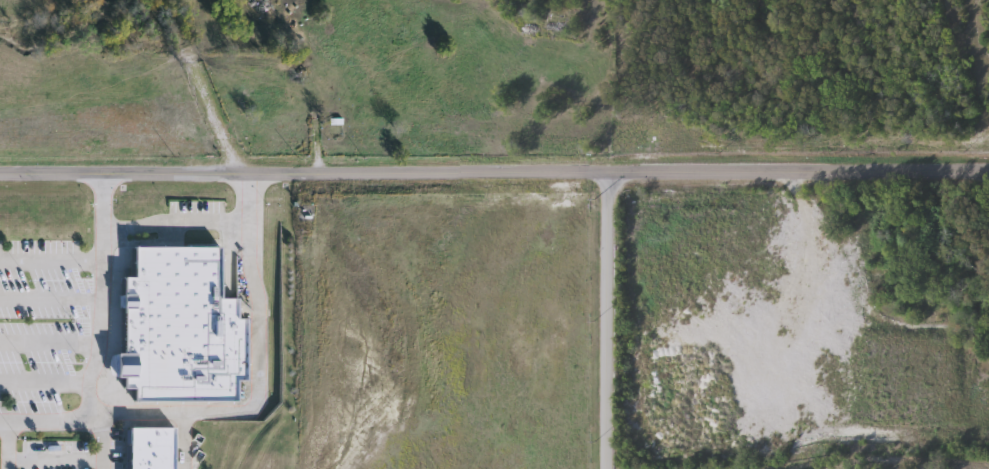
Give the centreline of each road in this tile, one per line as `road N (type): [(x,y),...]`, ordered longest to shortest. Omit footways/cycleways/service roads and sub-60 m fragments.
road 1 (residential): [(988,173),(239,173)]
road 2 (residential): [(604,468),(605,172)]
road 3 (residential): [(239,173),(0,172)]

